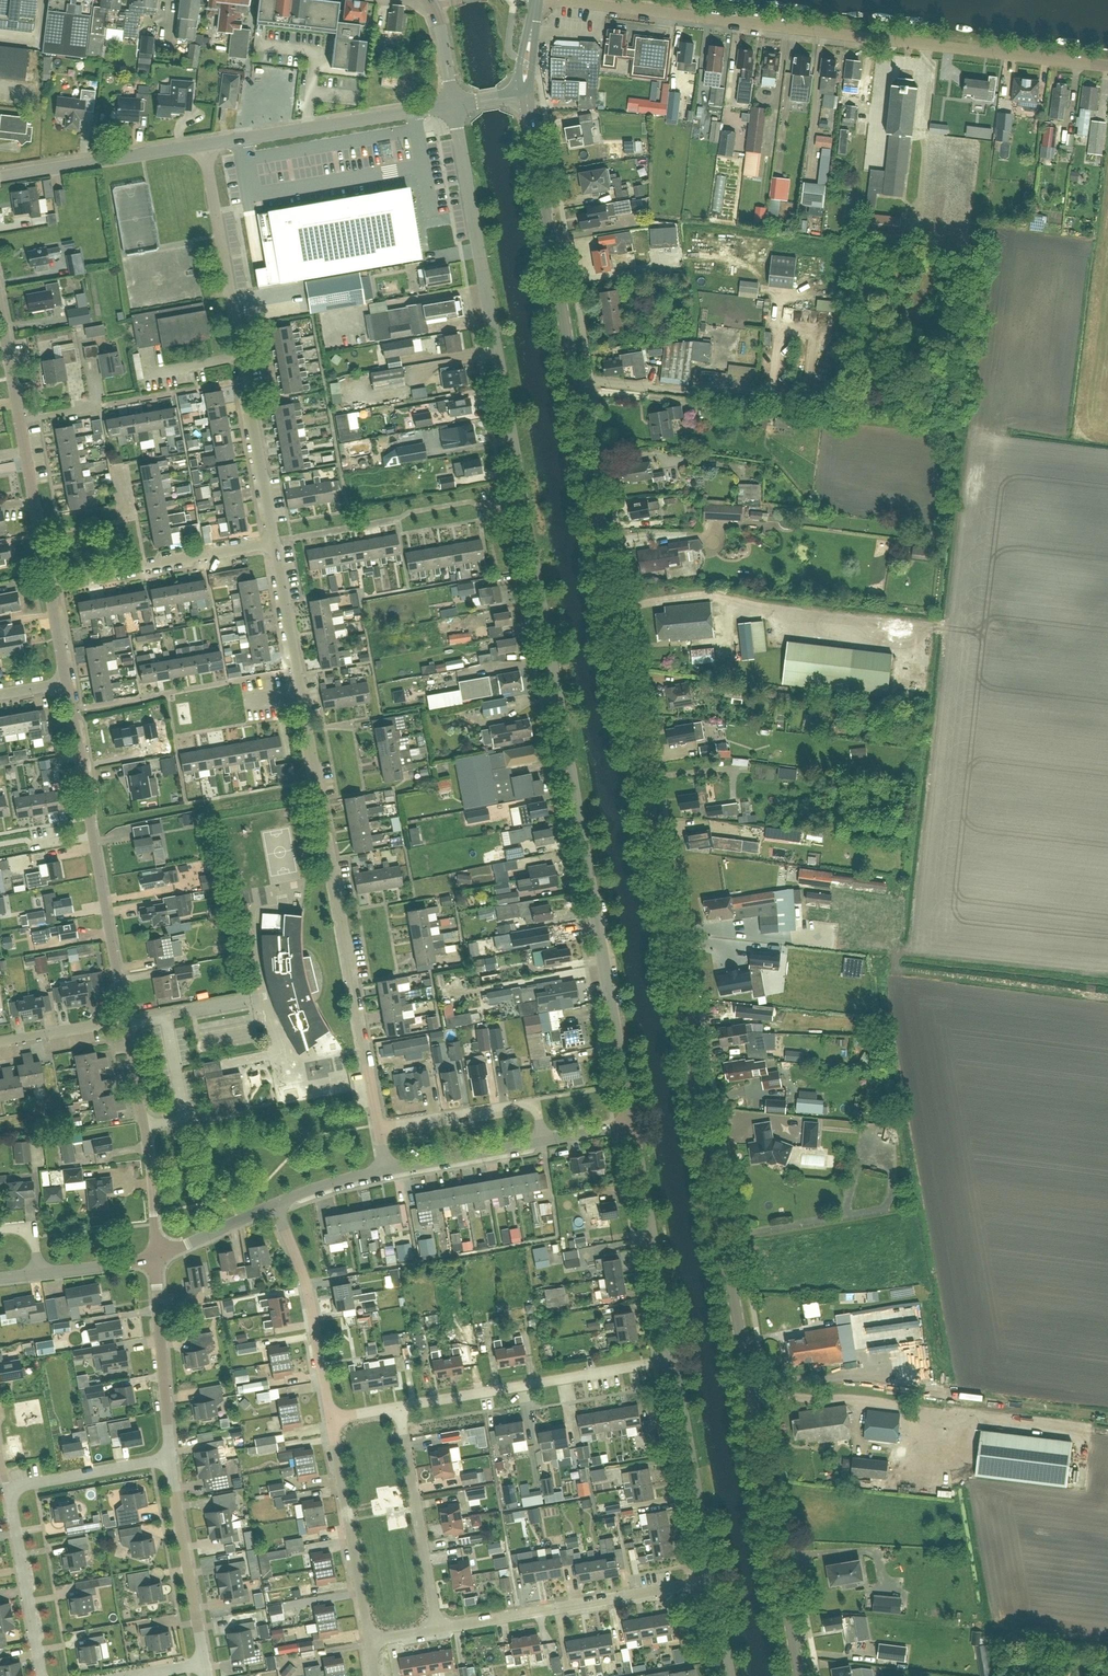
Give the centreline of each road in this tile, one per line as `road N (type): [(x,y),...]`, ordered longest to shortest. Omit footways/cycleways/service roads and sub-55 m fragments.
road 1 (tertiary): [(802,1675),(527,93)]
road 2 (unclassified): [(633,1125),(453,106)]
road 3 (unclassified): [(1107,67),(550,0)]
road 4 (residential): [(379,1127),(296,670)]
road 5 (residential): [(273,543),(203,145)]
road 6 (residential): [(438,1629),(712,1581)]
road 7 (residential): [(399,1406),(673,1359)]
road 8 (residential): [(50,583),(0,316)]
road 9 (residential): [(203,145),(453,106)]
road 10 (residential): [(156,1256),(125,1019)]
road 11 (unclassified): [(673,1359),(633,1125)]
road 12 (residential): [(370,1642),(330,1416)]
road 13 (residential): [(72,711),(296,670)]
road 14 (residential): [(50,583),(273,543)]
road 15 (residential): [(438,1629),(399,1406)]
road 16 (unclassified): [(712,1581),(673,1359)]
road 17 (residential): [(330,1416),(304,1282),(275,1204)]
road 18 (residential): [(203,1663),(168,1458)]
road 19 (residential): [(0,177),(203,145)]
road 20 (residential): [(168,1458),(156,1256)]
road 21 (residential): [(542,1141),(534,1102),(379,1127)]
road 22 (residential): [(125,1019),(92,837)]
road 23 (residential): [(43,1675),(13,1493)]
road 24 (residential): [(13,1493),(168,1458)]
road 25 (unclassified): [(388,1170),(542,1141)]
road 26 (unclassified): [(156,1256),(275,1204)]
road 27 (residential): [(296,670),(273,543)]
road 28 (residential): [(92,837),(72,711)]
road 29 (residential): [(0,1042),(125,1019)]

